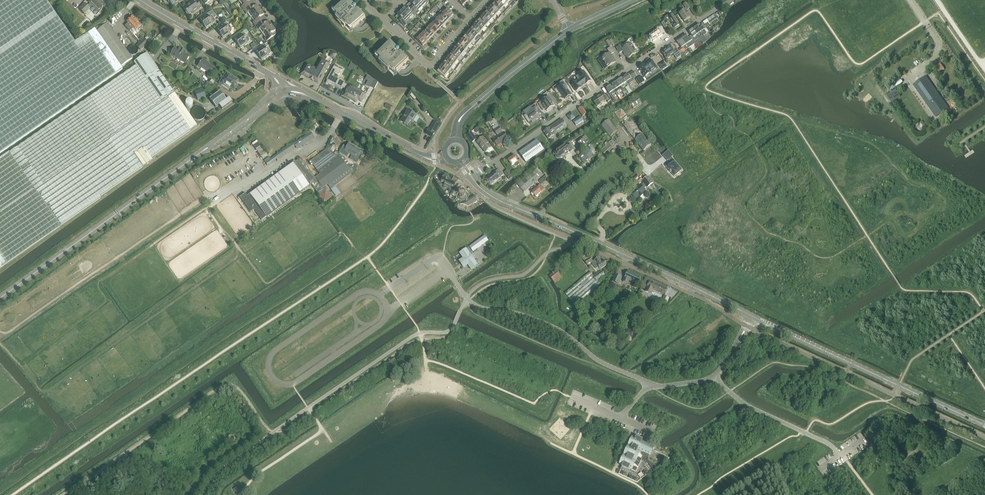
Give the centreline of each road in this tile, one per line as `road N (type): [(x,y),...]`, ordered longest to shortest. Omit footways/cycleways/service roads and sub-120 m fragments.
road 1 (secondary): [(472,177),(506,204),(750,315)]
road 2 (residential): [(472,177),(720,8)]
road 3 (secondary): [(206,150),(0,298)]
road 4 (secondary): [(755,318),(984,425)]
road 5 (unclassified): [(650,385),(552,327),(466,299)]
road 6 (secondary): [(284,93),(308,95),(423,156)]
road 7 (tertiary): [(267,73),(139,0)]
road 8 (unclassified): [(716,379),(752,408),(836,450)]
road 9 (secondary): [(469,111),(570,31)]

